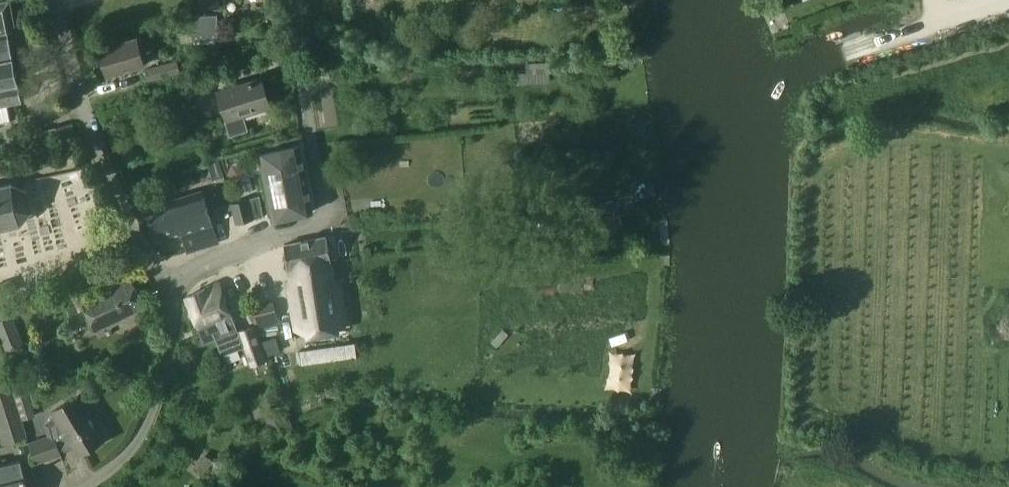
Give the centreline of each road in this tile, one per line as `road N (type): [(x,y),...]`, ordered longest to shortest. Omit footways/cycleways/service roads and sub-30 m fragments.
road 1 (residential): [(166,285),(324,223),(301,88),(301,0)]
road 2 (residential): [(166,285),(96,158),(49,0)]
road 3 (residential): [(87,486),(120,467),(153,411),(171,328),(166,285)]
road 4 (residential): [(1008,4),(860,48)]

